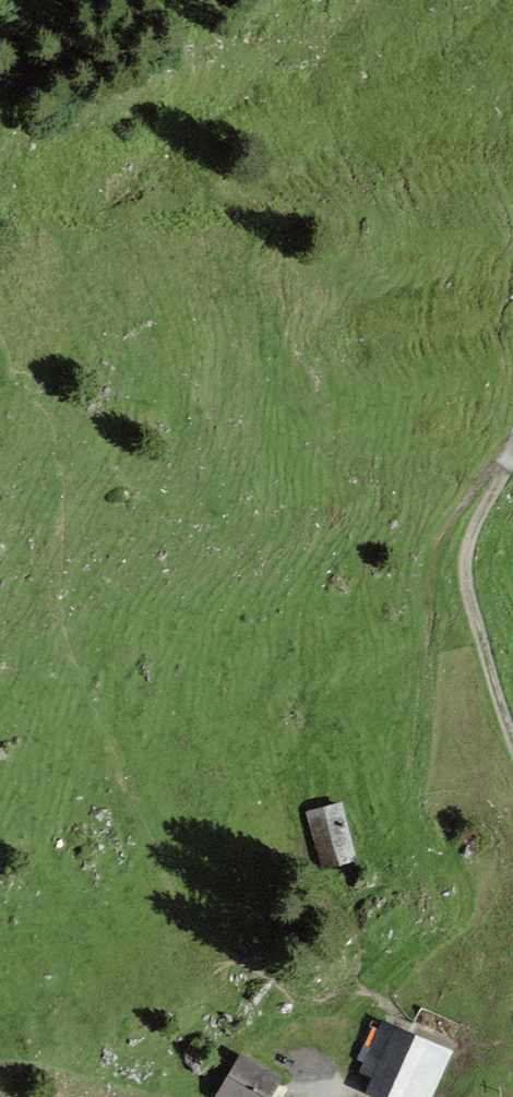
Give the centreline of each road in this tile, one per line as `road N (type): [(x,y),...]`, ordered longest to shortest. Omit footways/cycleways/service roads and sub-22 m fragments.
road 1 (track): [(313,1007),(384,978),(444,939),(469,884),(413,808),(437,694),(432,564),(512,441)]
road 2 (track): [(512,484),(489,512),(470,562),(492,664),(512,719)]

